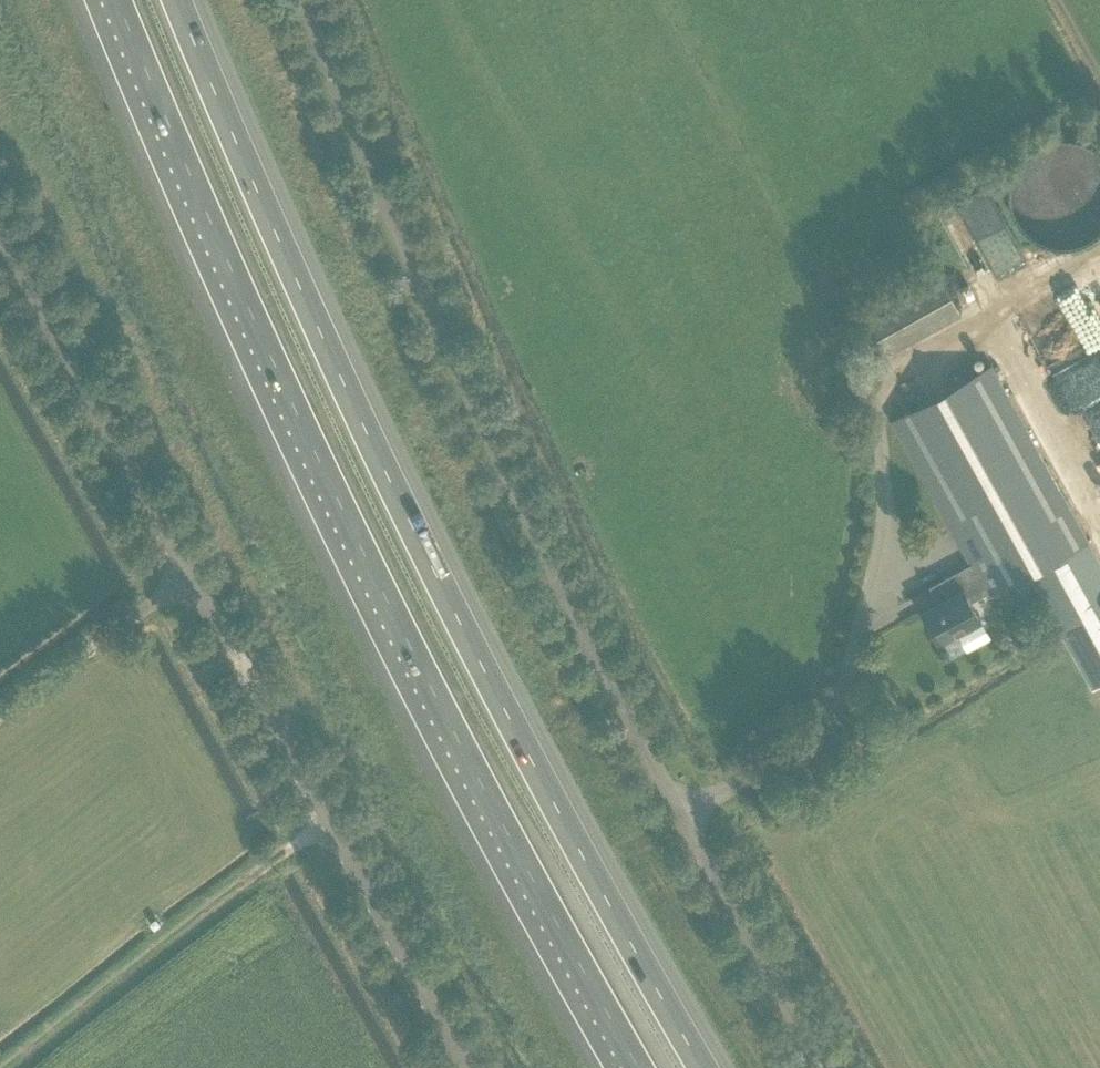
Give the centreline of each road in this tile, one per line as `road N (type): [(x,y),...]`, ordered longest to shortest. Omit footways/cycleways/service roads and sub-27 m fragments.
road 1 (motorway): [(702,1067),(480,674),(226,132),(173,0)]
road 2 (motorway): [(118,0),(355,534),(478,778),(641,1067)]
road 3 (unclassified): [(816,1067),(691,848),(451,382),(296,0)]
road 4 (tertiary): [(459,1067),(0,248)]

